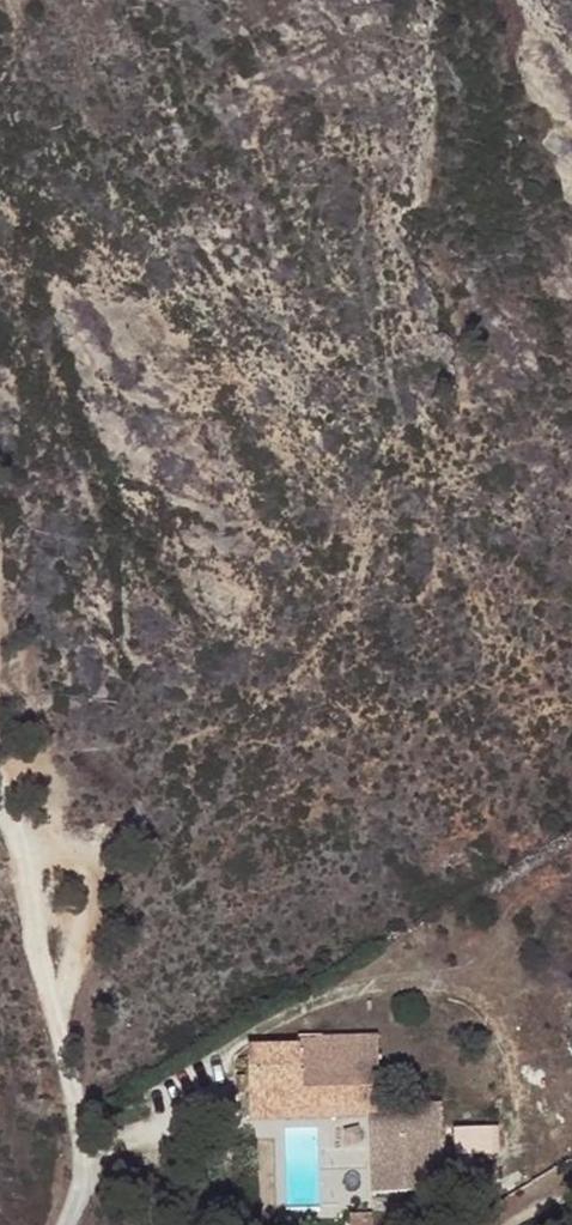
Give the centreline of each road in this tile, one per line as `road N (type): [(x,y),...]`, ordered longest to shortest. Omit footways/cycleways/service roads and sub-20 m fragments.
road 1 (residential): [(68,1224),(81,1189),(83,1134),(25,861),(0,802)]
road 2 (track): [(56,1006),(89,913),(88,882),(76,861),(59,851),(25,861)]

